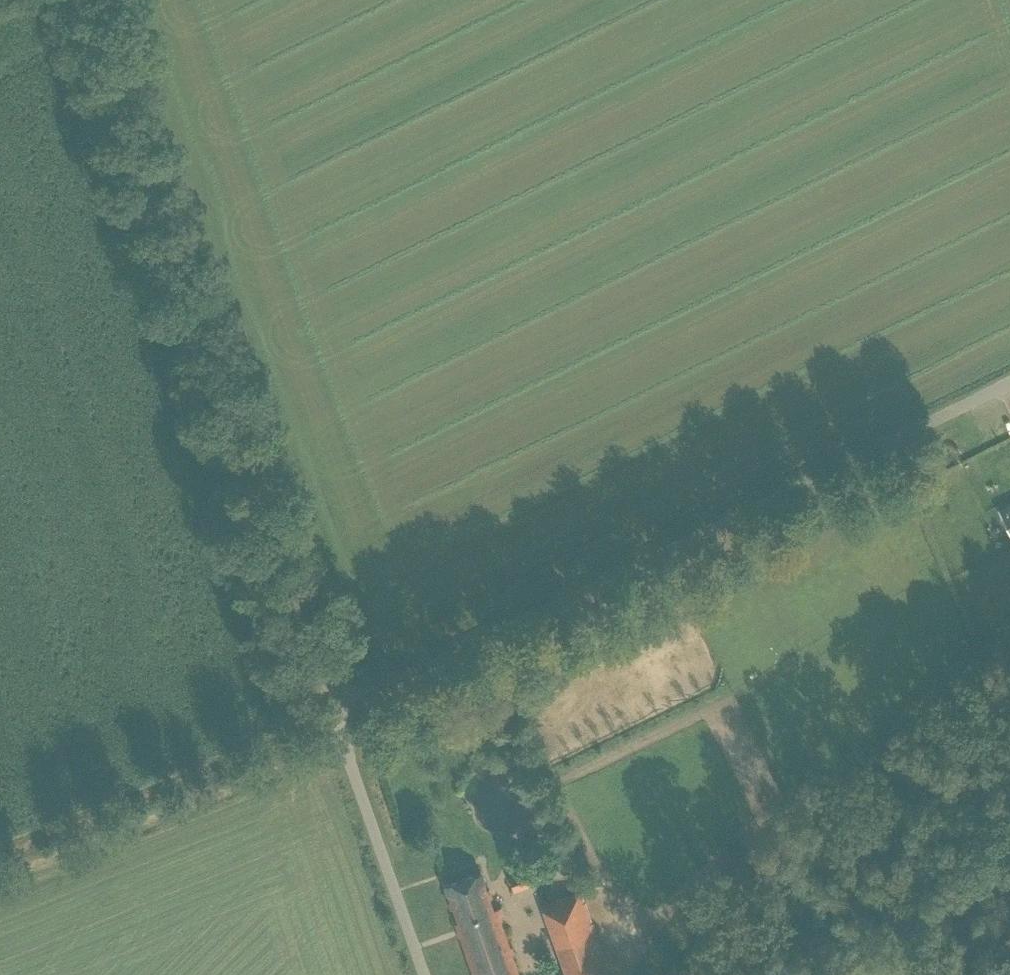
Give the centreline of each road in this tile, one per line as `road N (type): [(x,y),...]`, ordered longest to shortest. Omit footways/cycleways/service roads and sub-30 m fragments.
road 1 (unclassified): [(329,713),(77,0)]
road 2 (unclassified): [(329,713),(1009,383)]
road 3 (track): [(340,748),(0,882)]
road 4 (unclassified): [(421,974),(329,713)]

